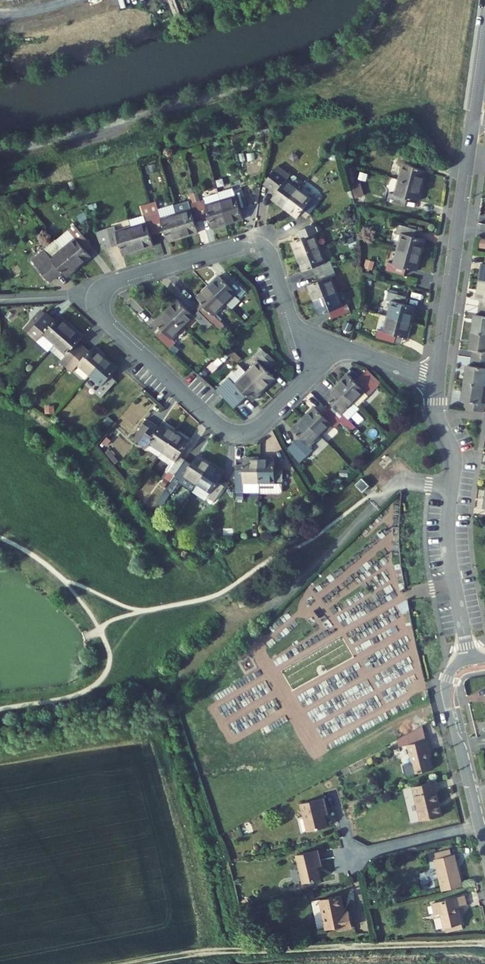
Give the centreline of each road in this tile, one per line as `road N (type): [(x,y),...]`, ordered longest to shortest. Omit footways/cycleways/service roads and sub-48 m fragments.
road 1 (track): [(243,952),(172,727),(174,698),(400,485),(452,490)]
road 2 (residential): [(340,346),(297,329),(269,255),(253,244),(102,292),(102,316),(219,425),(241,434),(262,425)]
road 3 (track): [(484,942),(214,951),(140,963)]
road 4 (residential): [(436,384),(438,418),(455,457),(448,537),(467,652)]
road 5 (residential): [(467,652),(448,692),(480,825)]
road 6 (residential): [(459,227),(436,384)]
road 7 (residential): [(352,855),(480,825)]

